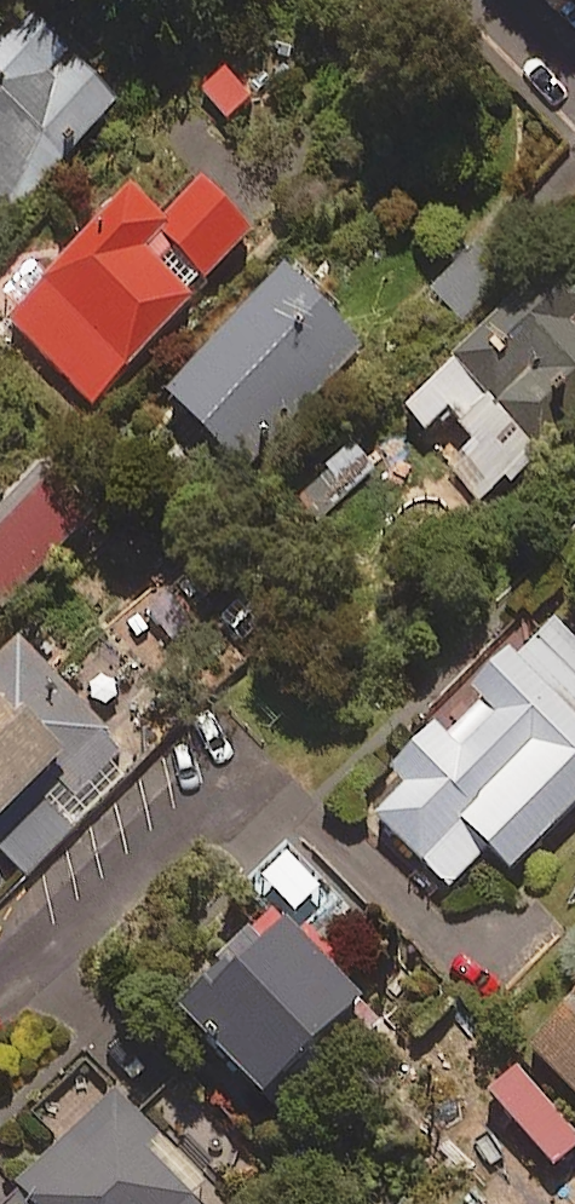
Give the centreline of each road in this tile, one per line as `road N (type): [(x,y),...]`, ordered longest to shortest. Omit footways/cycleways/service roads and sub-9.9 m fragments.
road 1 (residential): [(266,769),(0,1001)]

